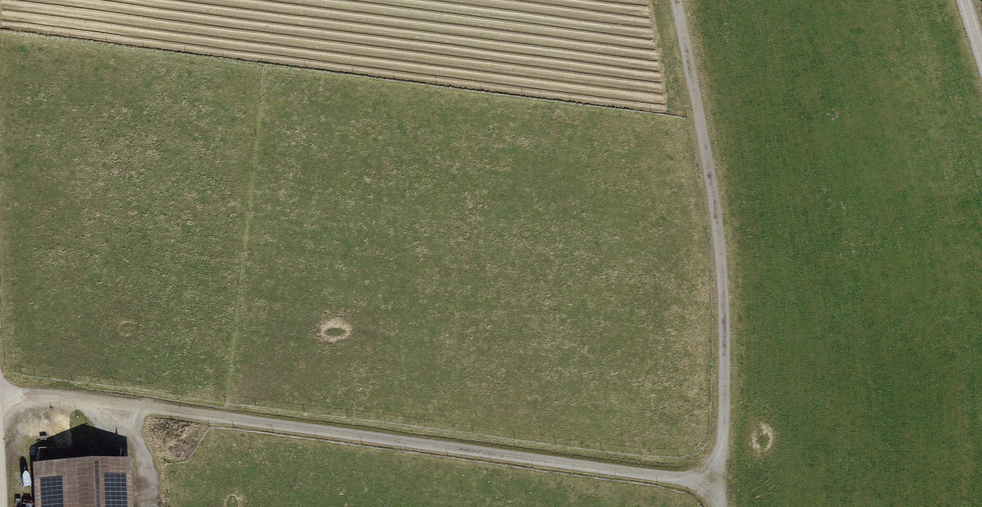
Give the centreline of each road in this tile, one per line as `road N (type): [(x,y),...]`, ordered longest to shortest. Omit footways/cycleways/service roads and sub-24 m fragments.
road 1 (track): [(0,400),(722,487)]
road 2 (track): [(676,0),(717,217),(722,506)]

